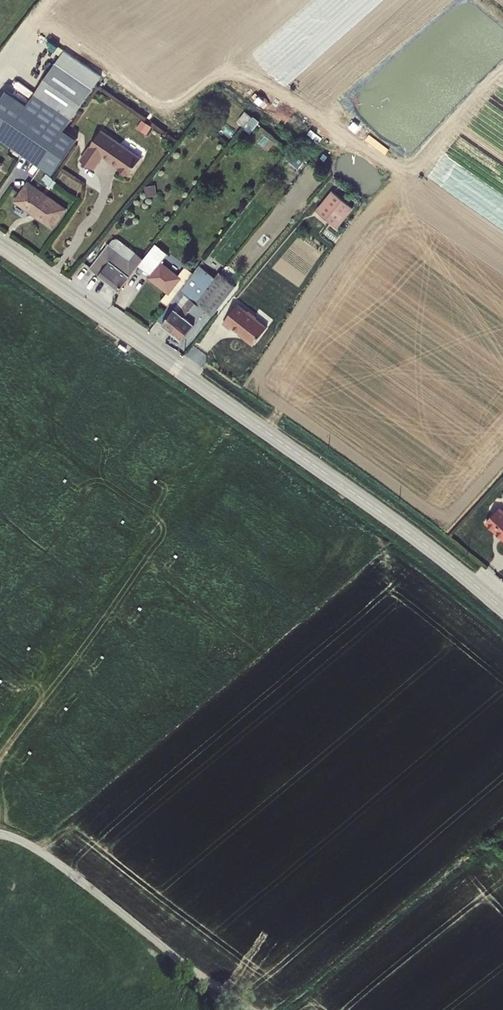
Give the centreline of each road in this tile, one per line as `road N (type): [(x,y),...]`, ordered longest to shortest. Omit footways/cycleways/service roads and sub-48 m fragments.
road 1 (residential): [(502,609),(396,523),(0,245)]
road 2 (track): [(0,834),(47,855),(249,1009)]

